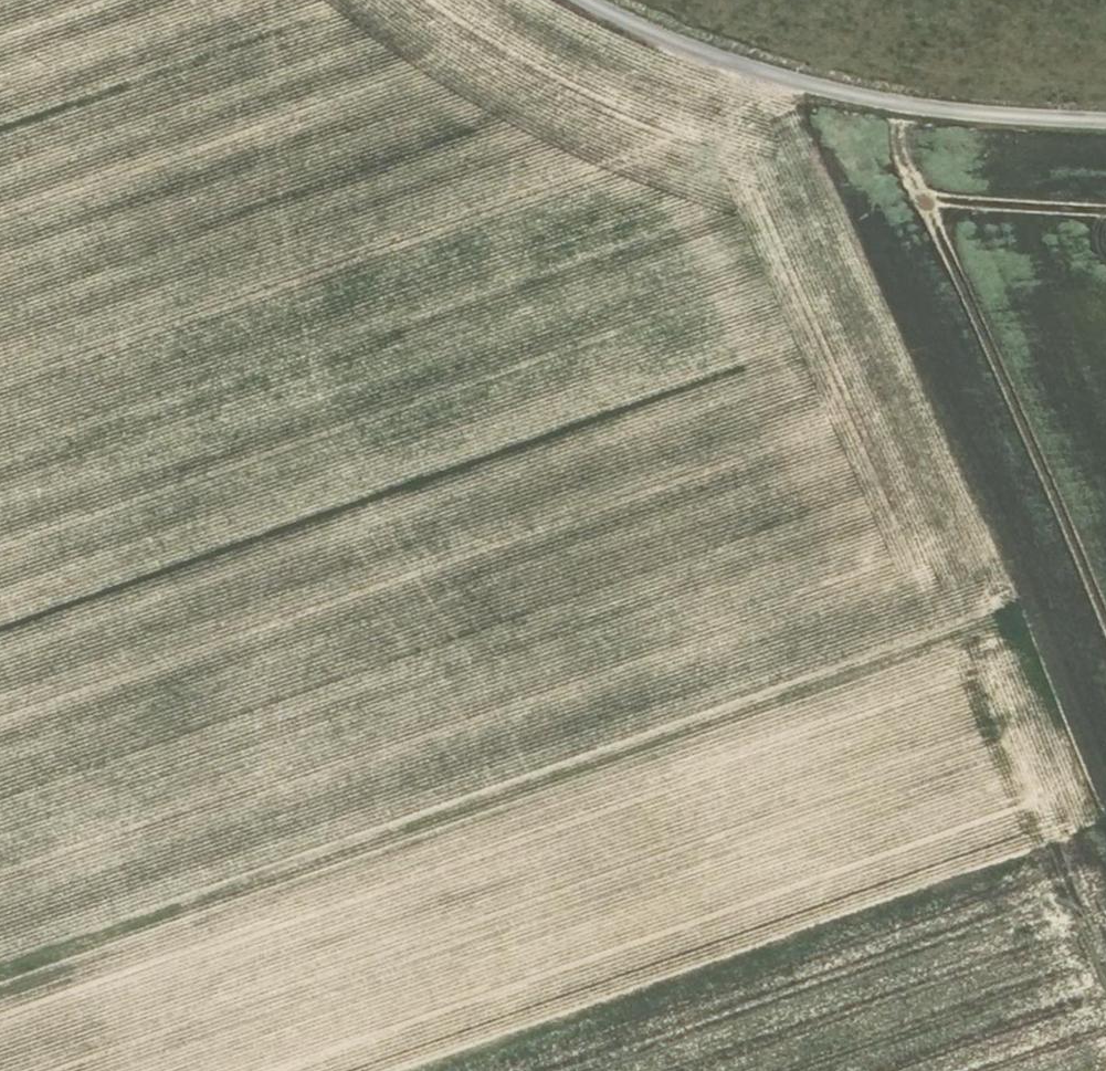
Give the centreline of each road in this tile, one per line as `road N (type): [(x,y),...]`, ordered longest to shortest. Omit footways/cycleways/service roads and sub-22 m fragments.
road 1 (unclassified): [(1105,116),(948,108),(829,85),(749,65),(589,0)]

